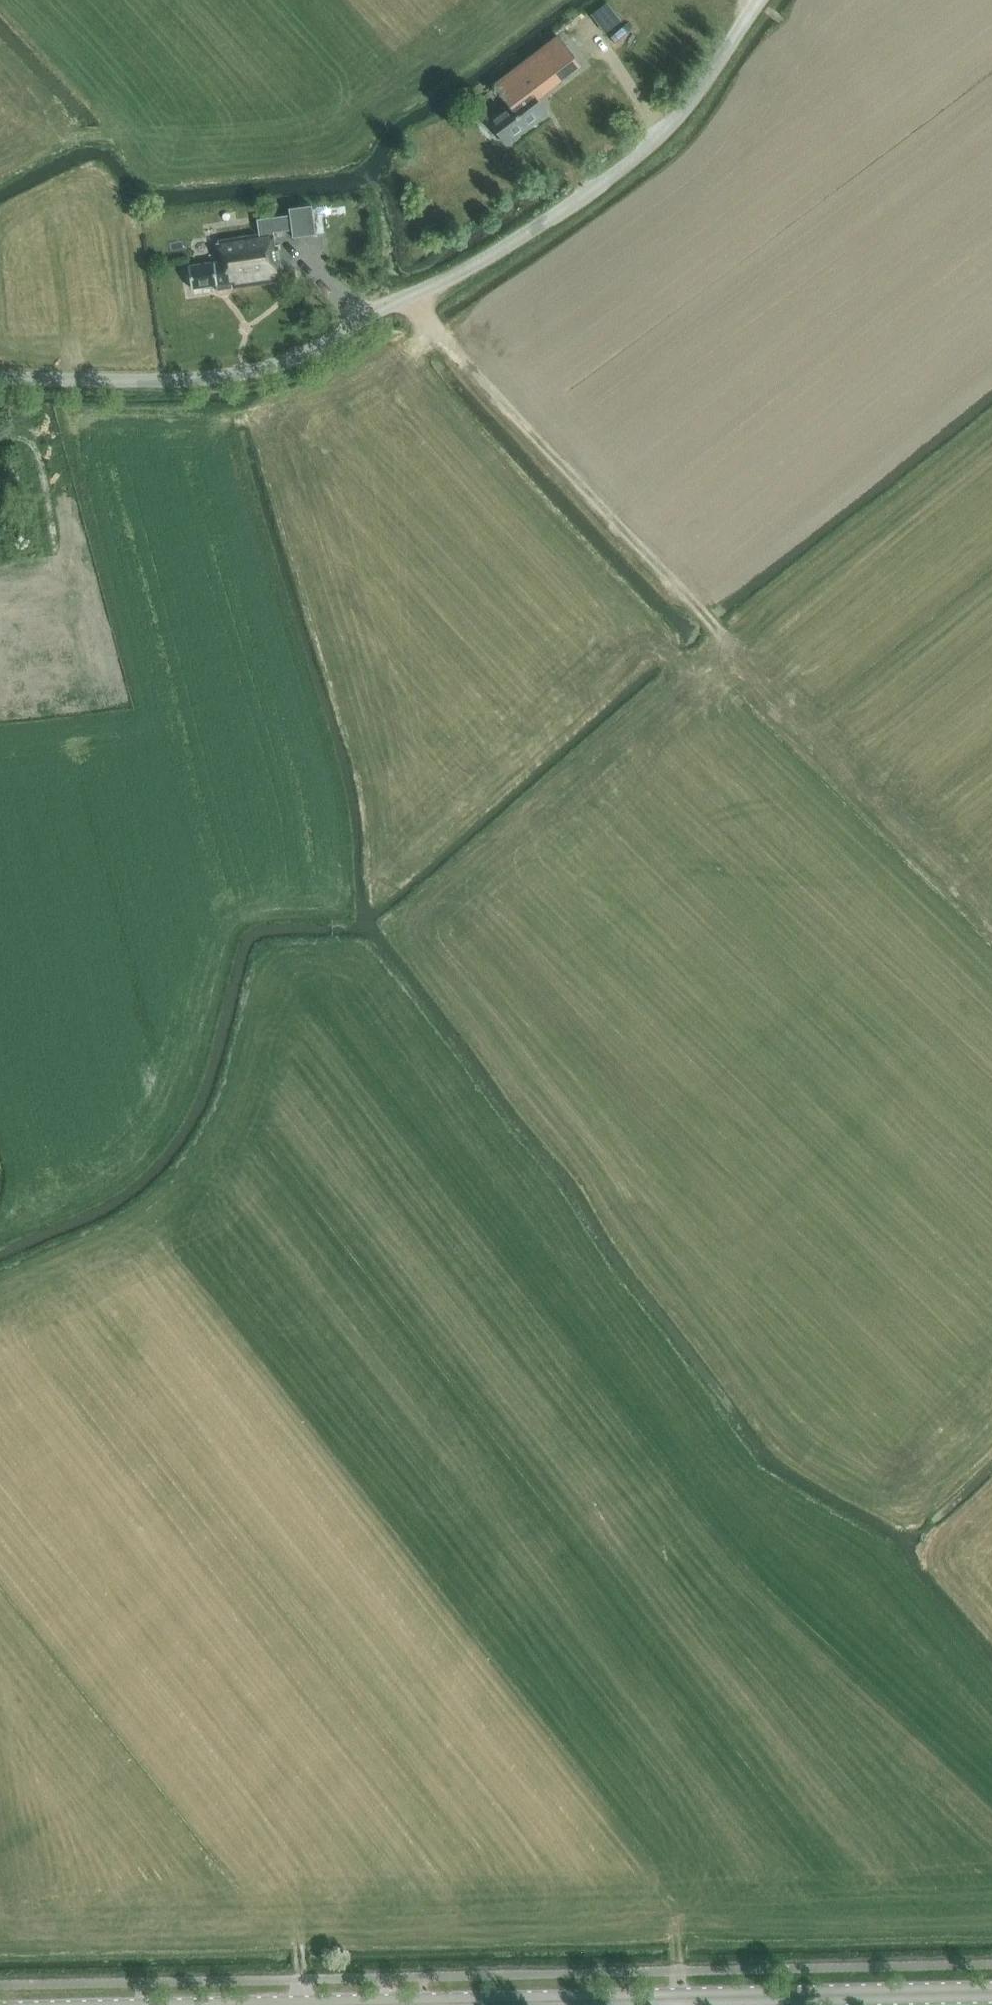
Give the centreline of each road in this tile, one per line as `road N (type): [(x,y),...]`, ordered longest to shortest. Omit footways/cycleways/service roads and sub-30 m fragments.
road 1 (unclassified): [(0,379),(188,378),(294,358),(514,239),(639,154),(705,81),(758,0)]
road 2 (secondary): [(342,2004),(991,1992)]

